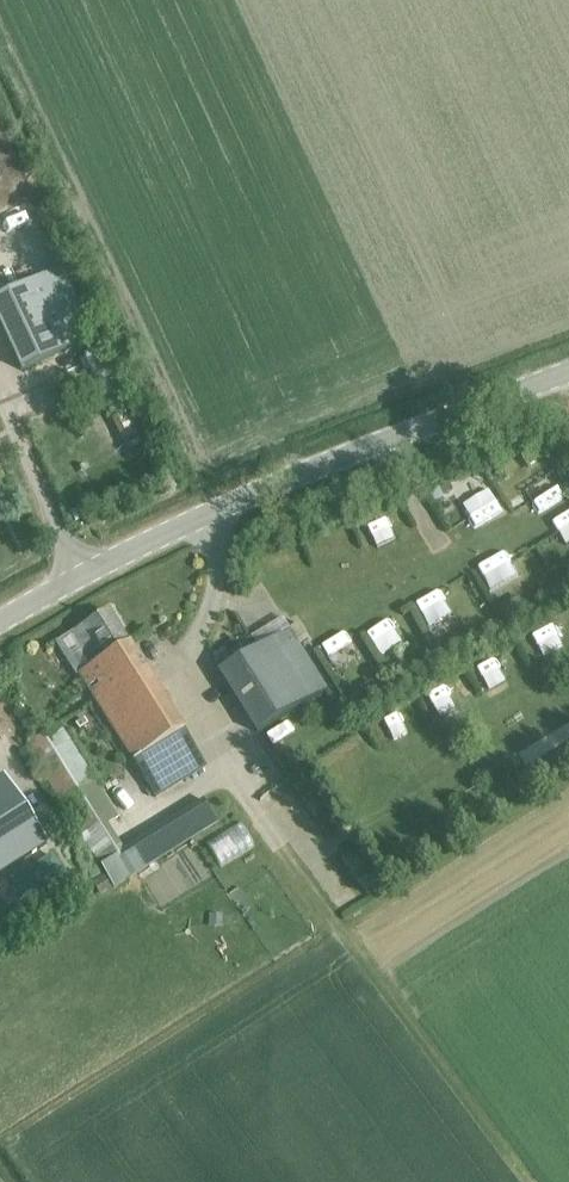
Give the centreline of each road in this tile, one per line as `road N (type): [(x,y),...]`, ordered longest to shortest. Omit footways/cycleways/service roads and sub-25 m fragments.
road 1 (tertiary): [(0,621),(213,511),(568,370)]

